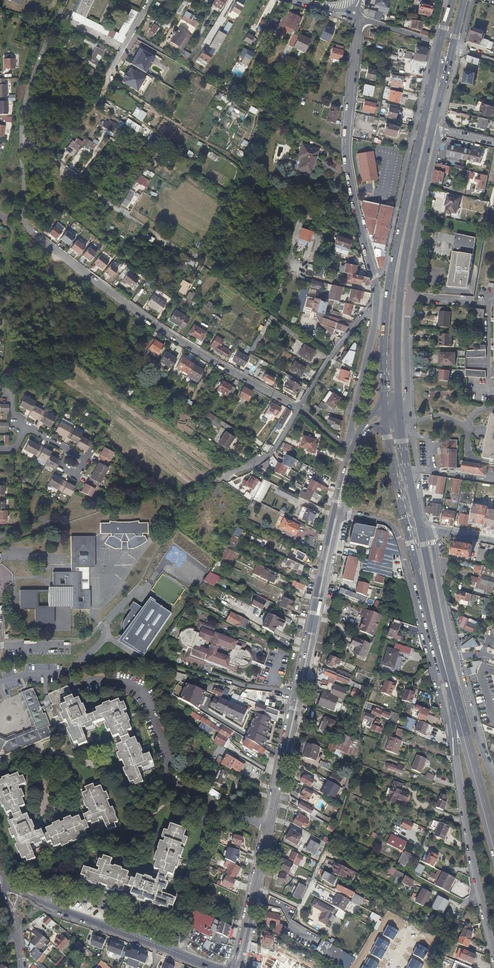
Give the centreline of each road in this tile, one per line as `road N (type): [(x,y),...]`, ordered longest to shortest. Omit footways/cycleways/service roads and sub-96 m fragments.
road 1 (residential): [(26,223),(172,335),(299,408),(330,357),(376,311)]
road 2 (primary): [(438,50),(388,288),(383,406)]
road 3 (secondary): [(337,512),(268,826)]
road 4 (residential): [(360,19),(346,141),(376,311)]
road 5 (residential): [(337,512),(386,523),(399,537),(456,753)]
road 6 (residential): [(399,411),(408,407),(411,278),(441,130)]
road 7 (primary): [(399,406),(402,279),(432,128)]
road 8 (residential): [(83,681),(127,684),(145,696),(178,791),(268,826)]
road 9 (residential): [(215,967),(6,888)]
road 10 (unclassified): [(60,13),(28,84),(26,223)]
road 11 (primary): [(456,753),(493,959)]
road 12 (track): [(24,139),(193,256)]
road 13 (primary): [(403,512),(451,681)]
road 14 (primary): [(452,686),(493,843)]
road 15 (primary): [(451,681),(421,533)]
road 16 (secondary): [(268,826),(236,967)]
road 17 (residential): [(376,311),(351,431),(358,440)]
road 18 (residential): [(456,658),(430,531)]
road 19 (residential): [(493,776),(456,658)]

